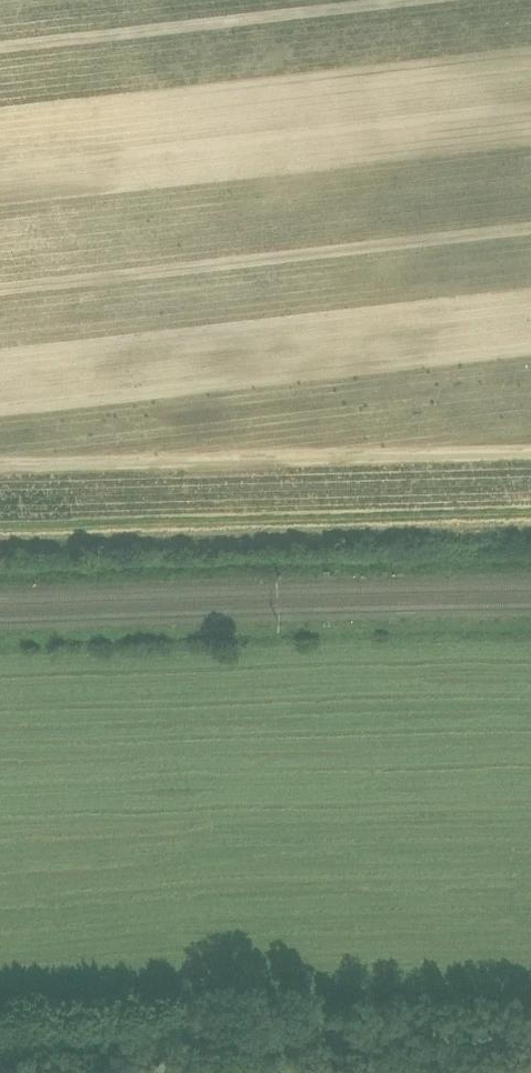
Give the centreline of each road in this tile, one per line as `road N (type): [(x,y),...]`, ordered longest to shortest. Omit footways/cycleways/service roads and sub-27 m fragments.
road 1 (residential): [(0,1057),(237,1044),(530,1043)]

